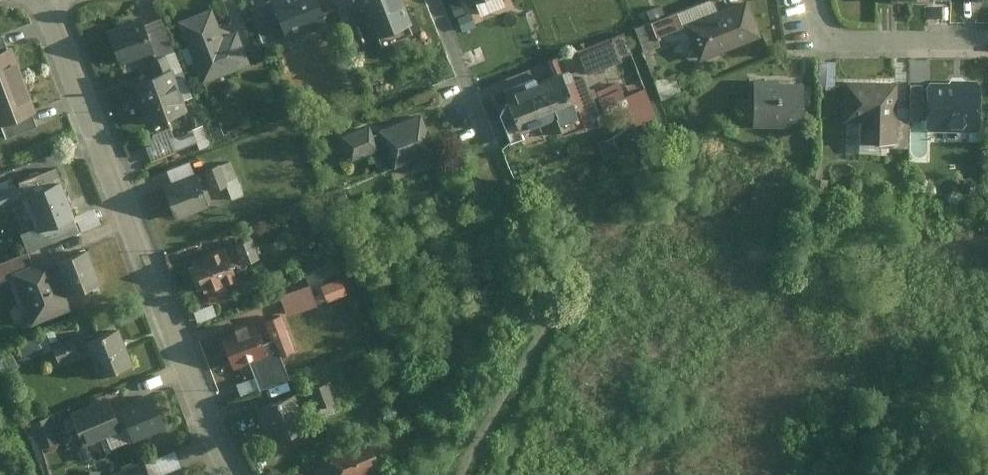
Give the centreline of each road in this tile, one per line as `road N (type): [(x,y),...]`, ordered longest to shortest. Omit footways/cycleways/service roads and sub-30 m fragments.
road 1 (residential): [(235,474),(45,0)]
road 2 (residential): [(811,0),(823,40),(987,41)]
road 3 (residential): [(497,170),(432,0)]

